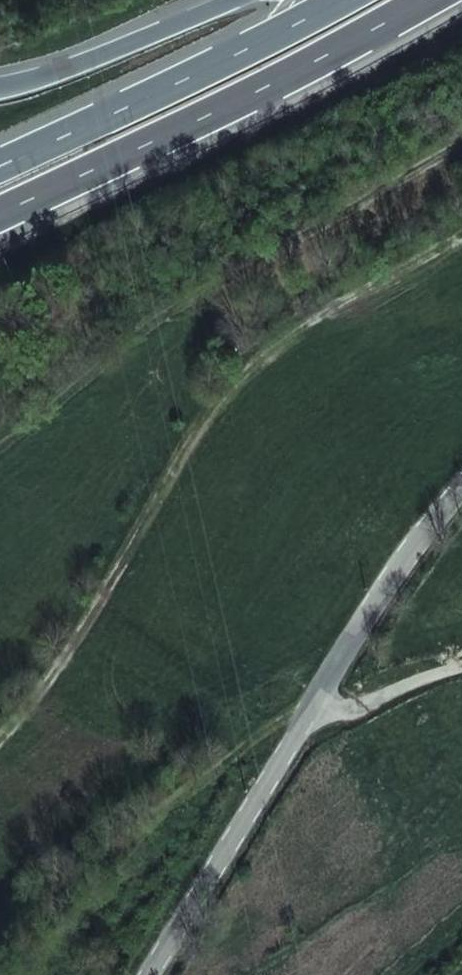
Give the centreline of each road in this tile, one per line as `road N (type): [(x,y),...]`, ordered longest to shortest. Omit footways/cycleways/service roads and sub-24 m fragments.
road 1 (track): [(461,239),(246,368),(177,449),(76,633),(0,717)]
road 2 (unclassified): [(461,480),(429,518),(140,974)]
road 3 (trunk): [(0,212),(413,0)]
road 4 (trunk): [(343,0),(201,75),(0,164)]
road 5 (trunk): [(236,0),(105,56),(0,88)]

